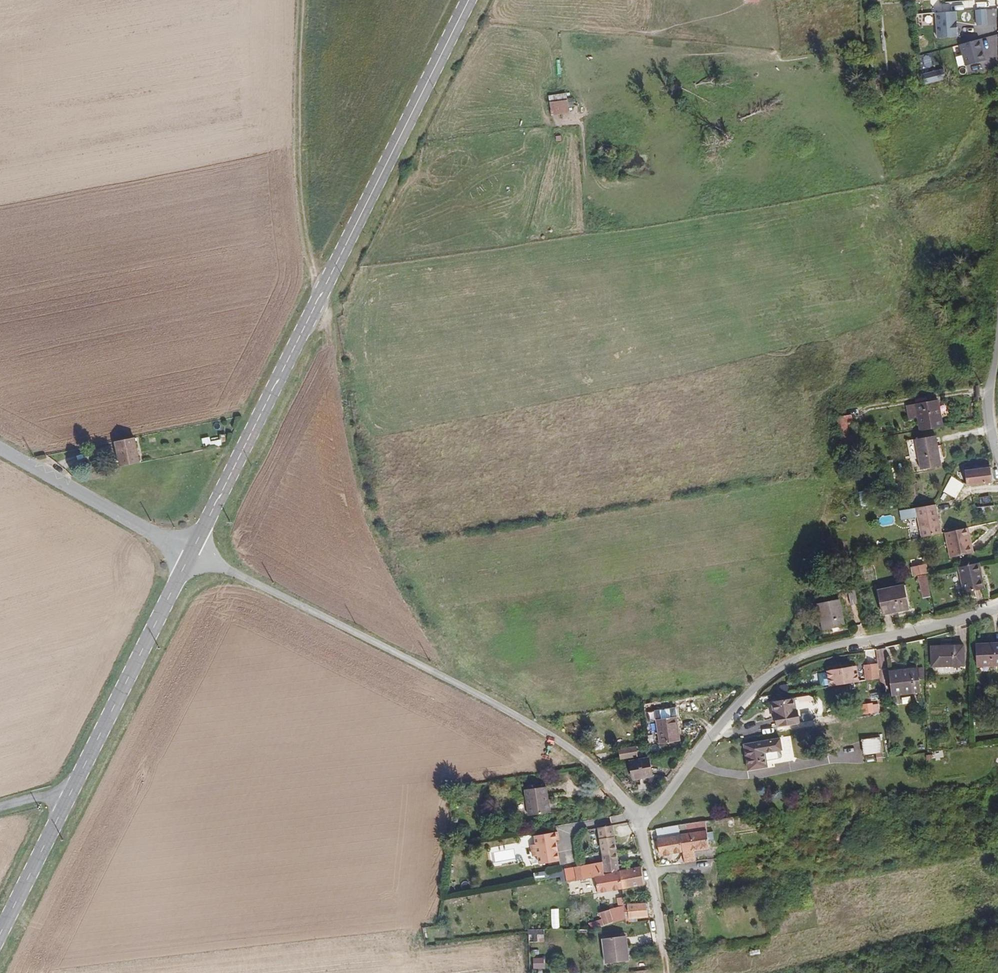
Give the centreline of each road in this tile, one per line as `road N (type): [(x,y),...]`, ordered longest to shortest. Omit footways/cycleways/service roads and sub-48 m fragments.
road 1 (residential): [(191,553),(506,713),(564,748),(641,815)]
road 2 (residential): [(997,604),(811,650),(755,683),(641,815)]
road 3 (secondary): [(191,553),(0,934)]
road 4 (secondary): [(321,291),(467,0)]
road 5 (secondary): [(321,291),(191,553)]
road 6 (residential): [(191,553),(0,447)]
road 7 (residential): [(997,466),(987,410),(997,256)]
road 8 (residential): [(641,815),(667,972)]

